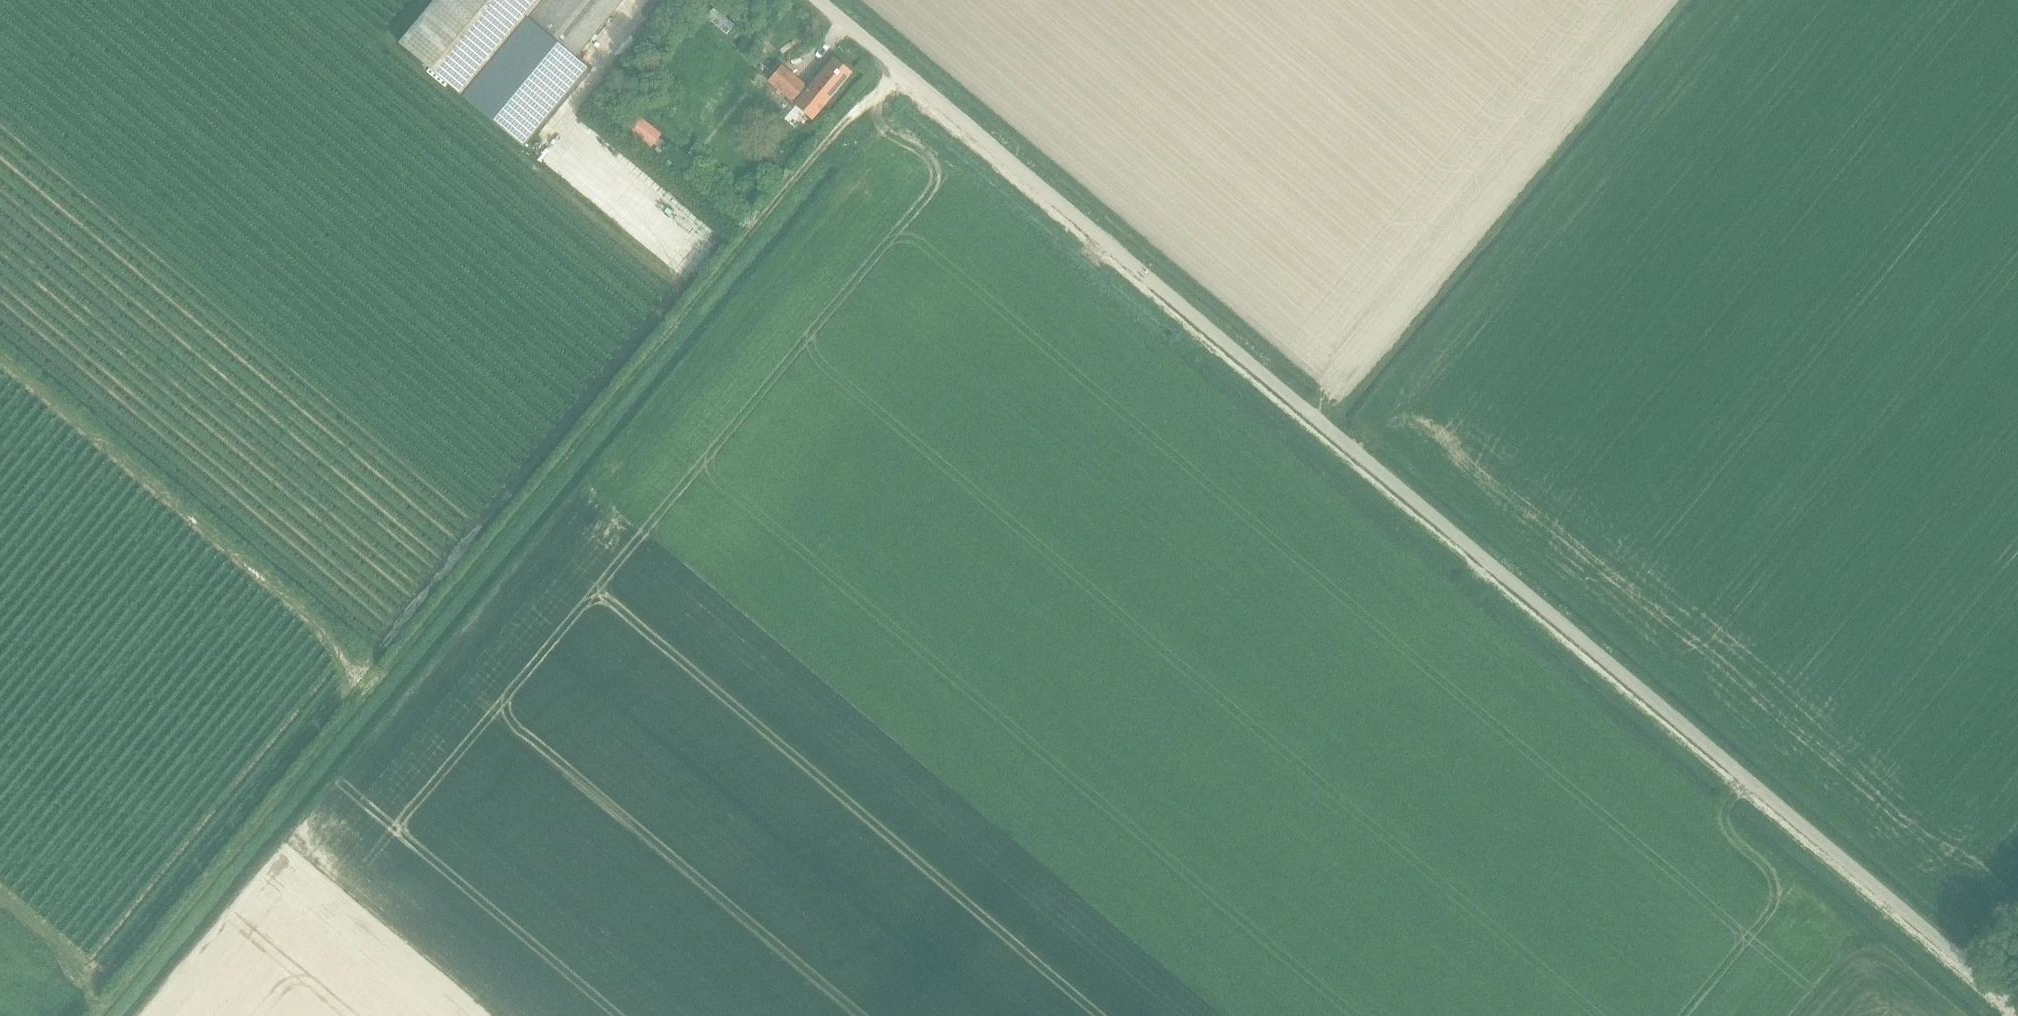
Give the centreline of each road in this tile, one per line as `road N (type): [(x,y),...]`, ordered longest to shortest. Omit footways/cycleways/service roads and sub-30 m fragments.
road 1 (unclassified): [(2017,1015),(813,0)]

